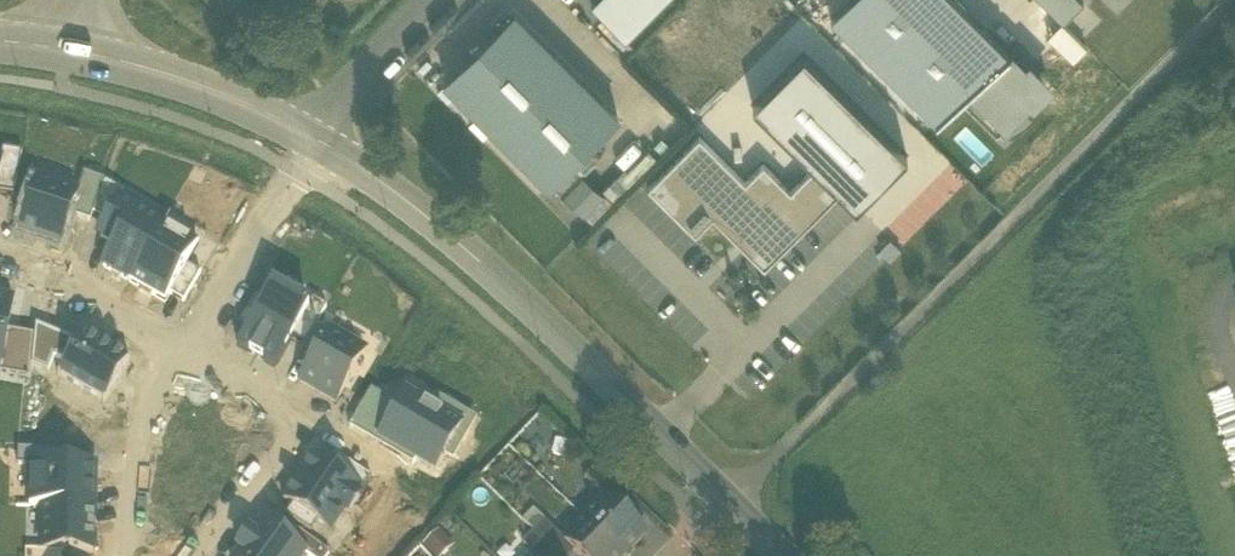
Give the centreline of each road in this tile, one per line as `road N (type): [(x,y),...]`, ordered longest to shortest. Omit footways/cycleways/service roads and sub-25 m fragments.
road 1 (track): [(727,501),(1231,0)]
road 2 (residential): [(782,555),(529,304),(395,189),(311,132)]
road 3 (residential): [(200,555),(298,425),(189,351)]
road 4 (residential): [(311,132),(191,79),(72,50)]
road 5 (residential): [(311,132),(189,351)]
road 6 (residential): [(189,351),(139,471),(132,555)]
road 7 (residential): [(189,351),(52,275),(0,259)]
road 8 (unclassified): [(311,132),(434,0)]

